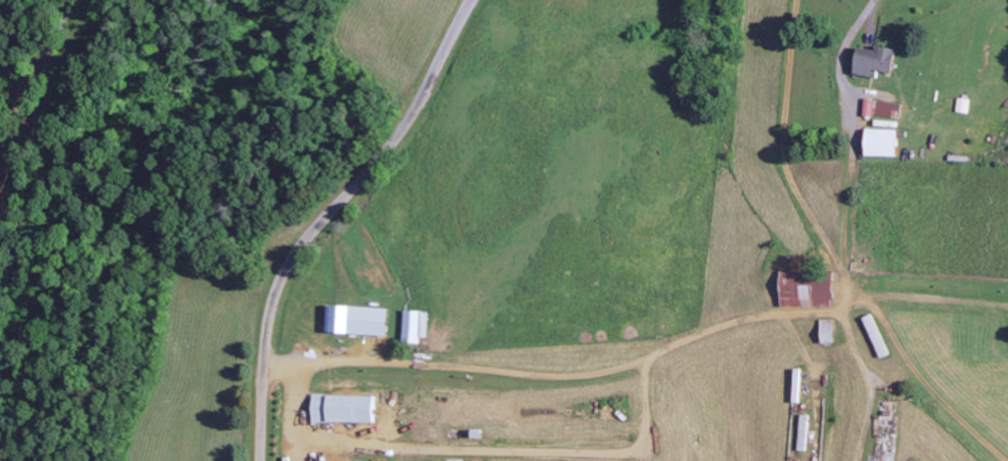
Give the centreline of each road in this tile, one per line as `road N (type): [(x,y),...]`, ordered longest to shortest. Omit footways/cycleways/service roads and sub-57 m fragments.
road 1 (residential): [(261,460),(268,334),(283,279),(396,138),(471,0)]

